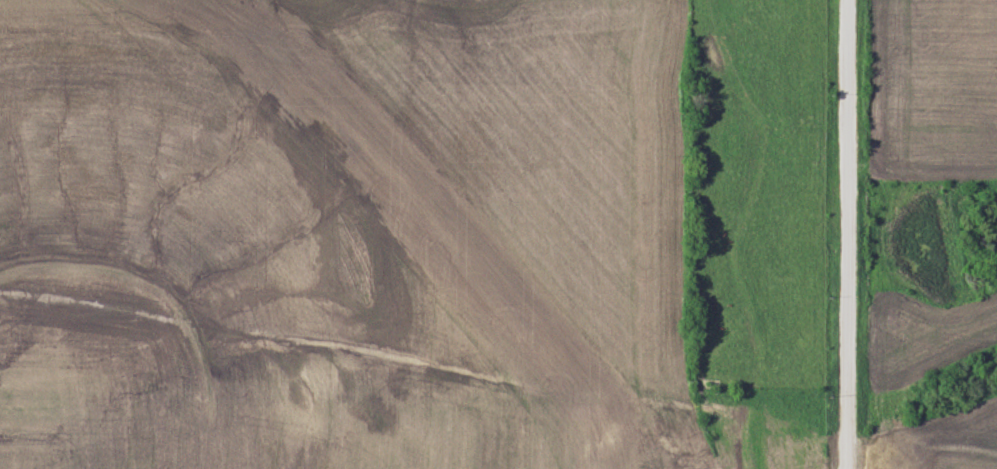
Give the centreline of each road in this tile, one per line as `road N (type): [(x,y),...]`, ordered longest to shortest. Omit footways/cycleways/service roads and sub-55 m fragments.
road 1 (residential): [(842,468),(845,0)]

